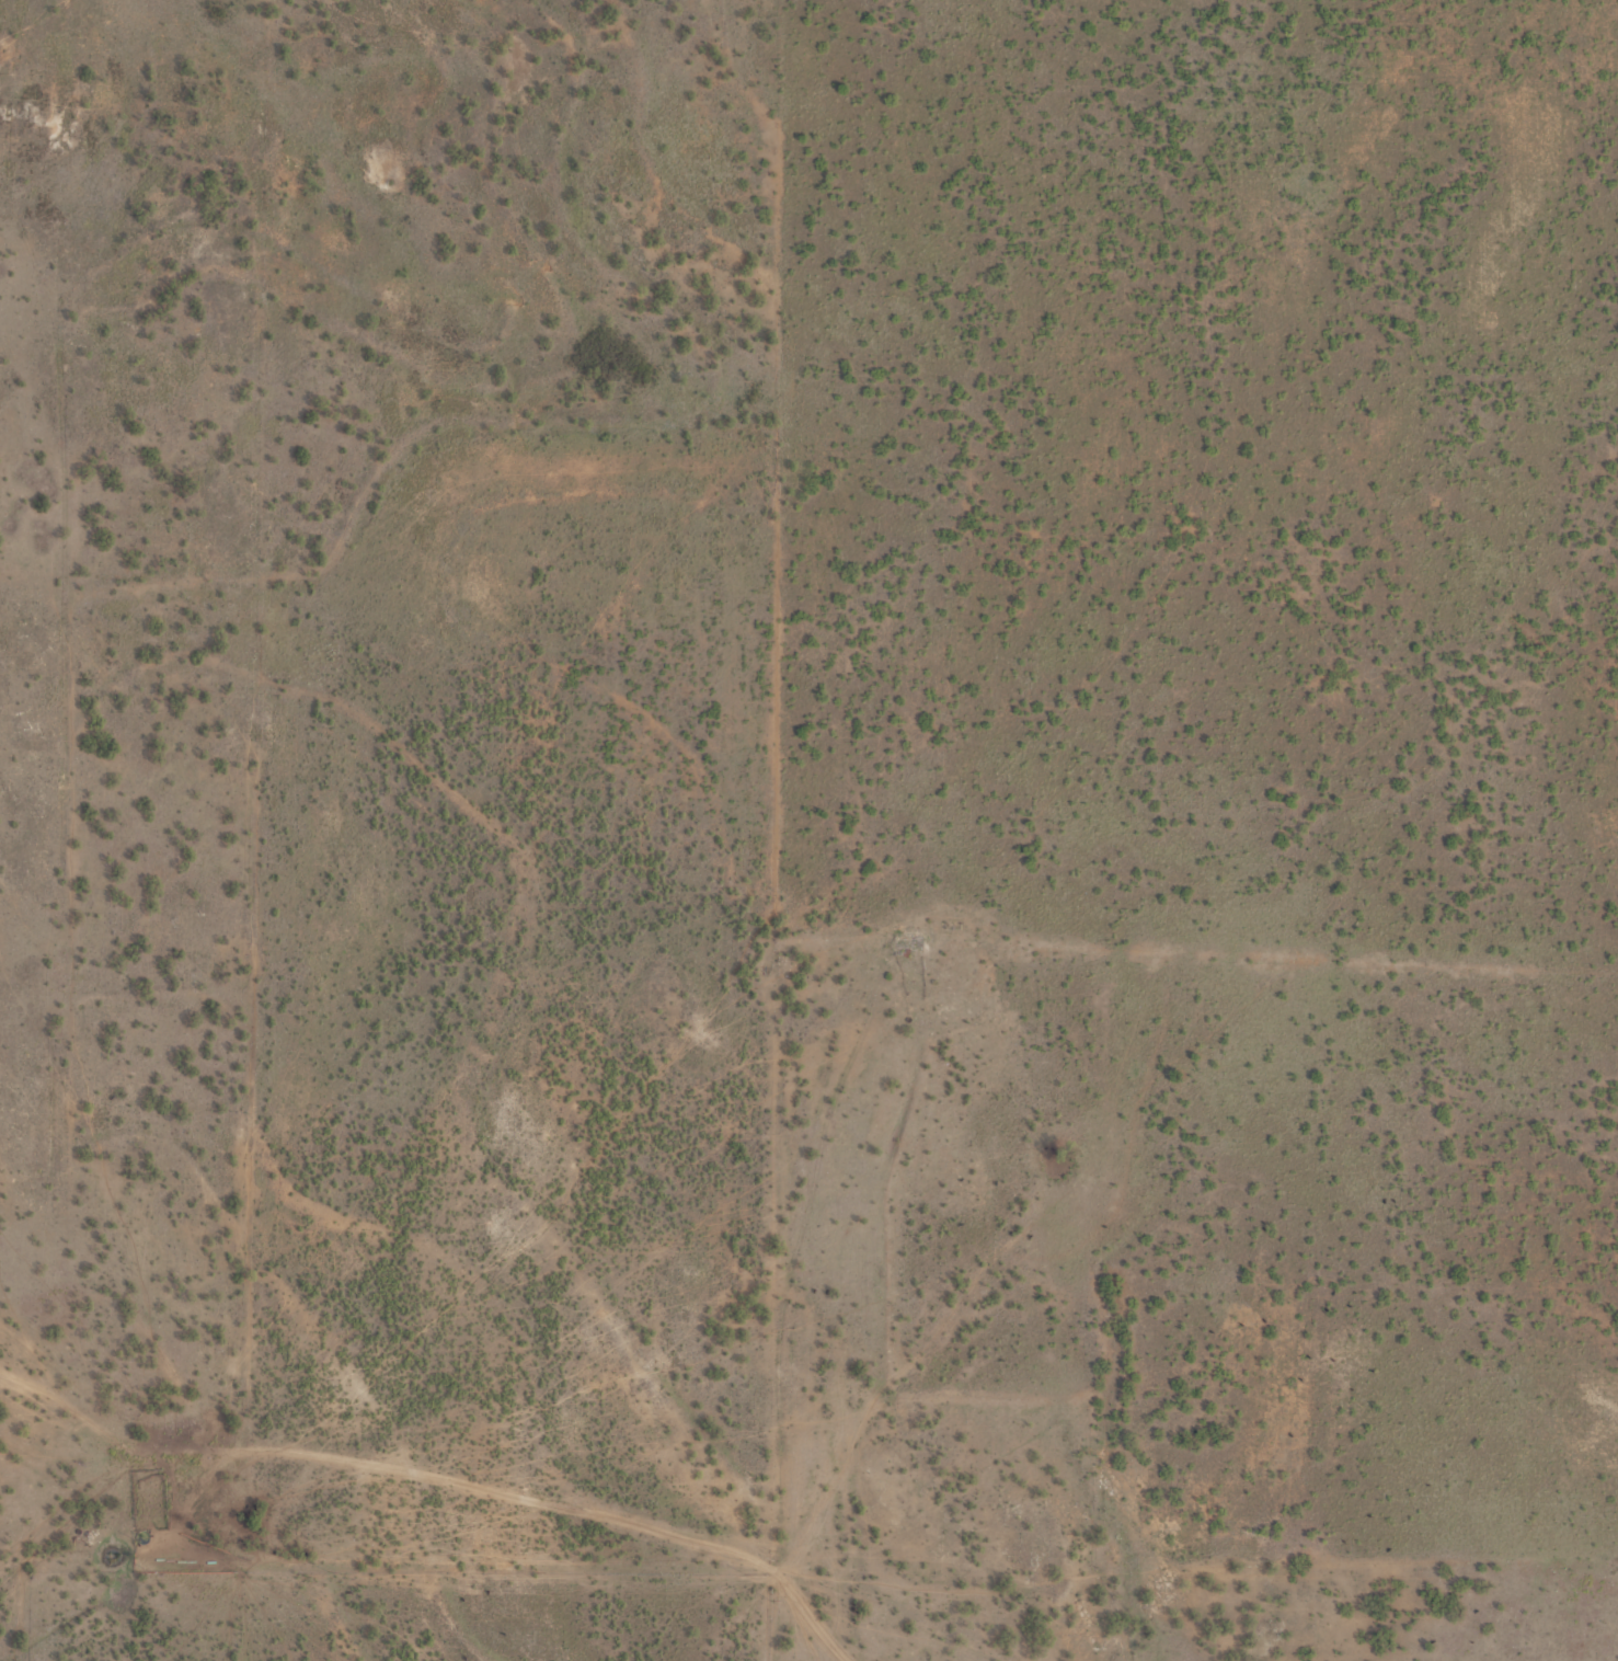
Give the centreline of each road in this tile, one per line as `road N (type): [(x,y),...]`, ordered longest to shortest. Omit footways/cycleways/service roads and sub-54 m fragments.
road 1 (residential): [(834,1660),(808,1178),(917,883),(922,450),(899,261),(910,0)]

